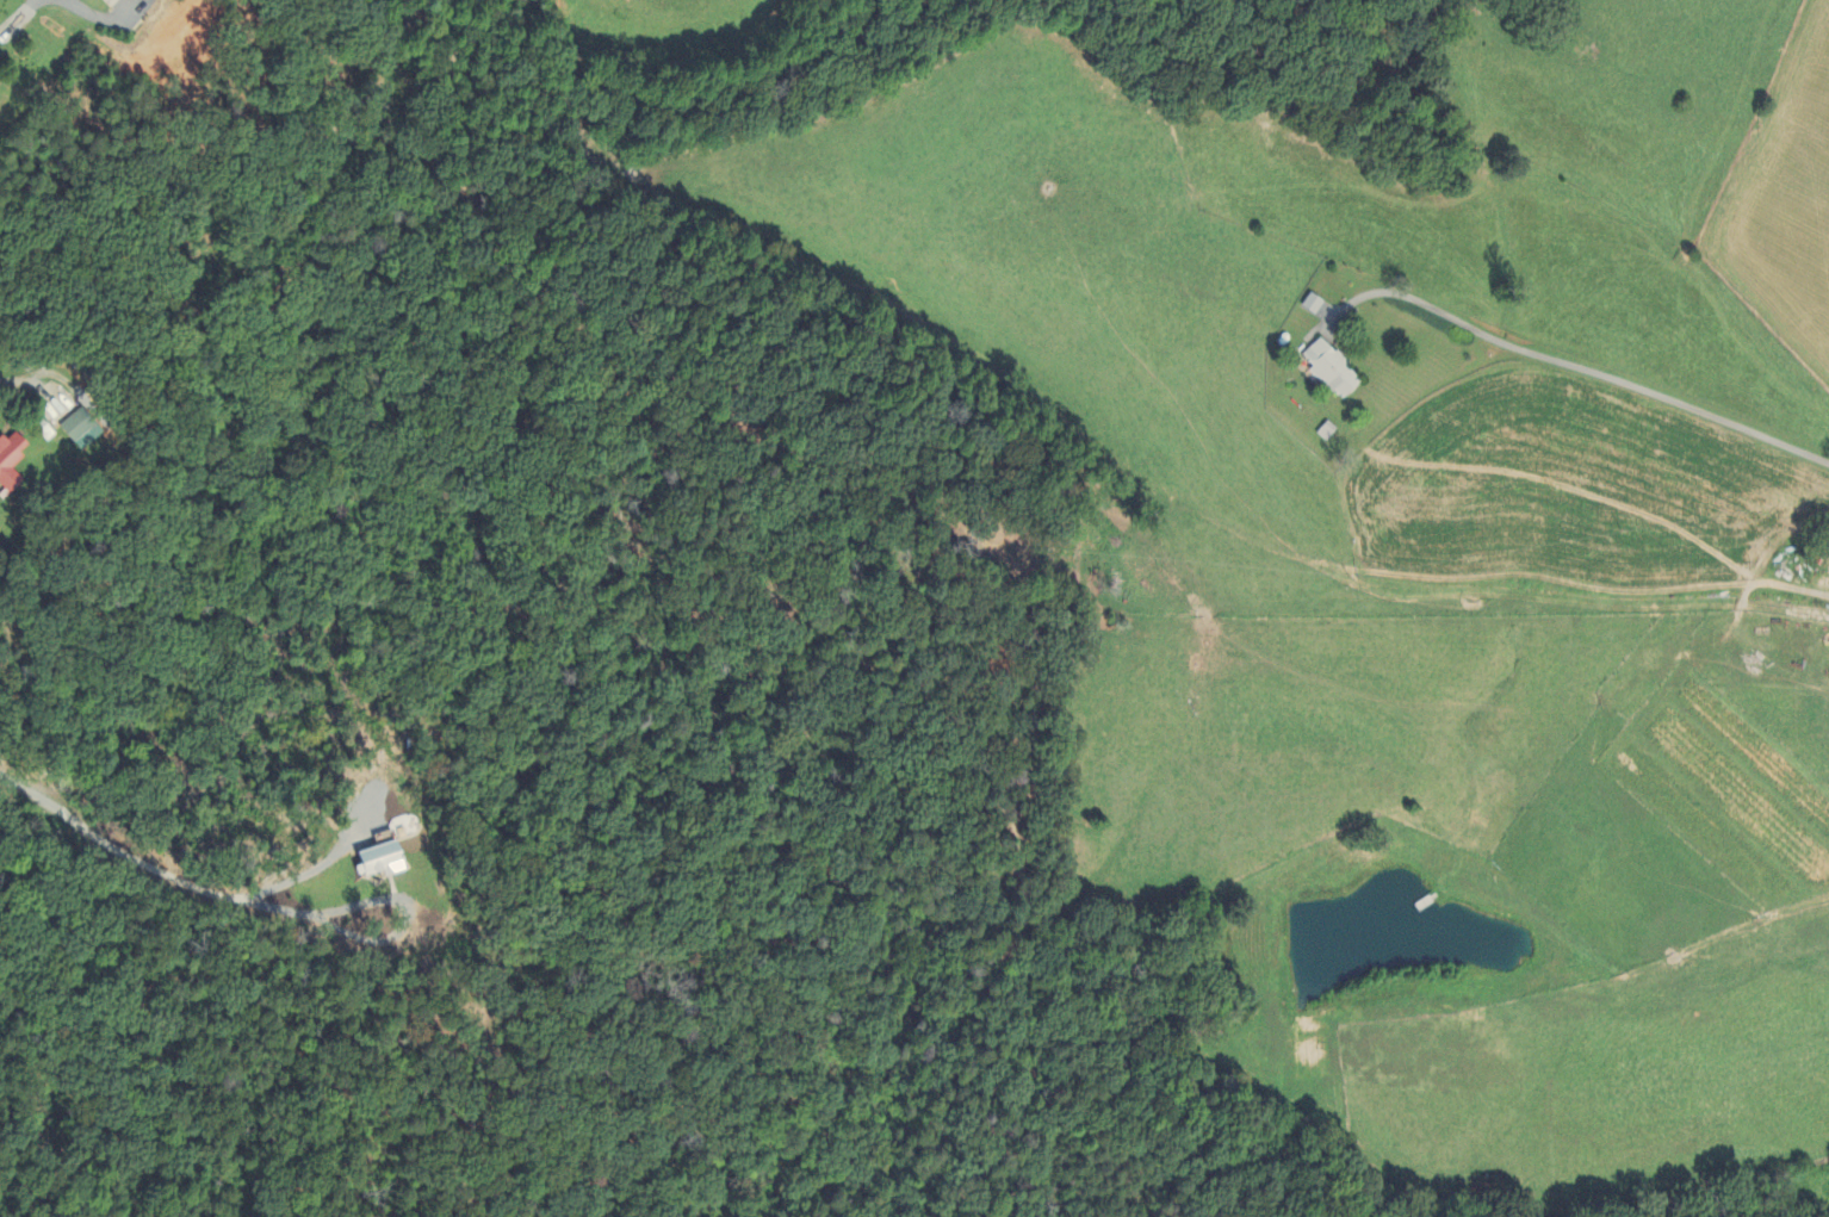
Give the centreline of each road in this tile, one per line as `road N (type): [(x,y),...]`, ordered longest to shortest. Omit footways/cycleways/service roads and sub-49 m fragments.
road 1 (residential): [(1828,467),(1395,296)]

